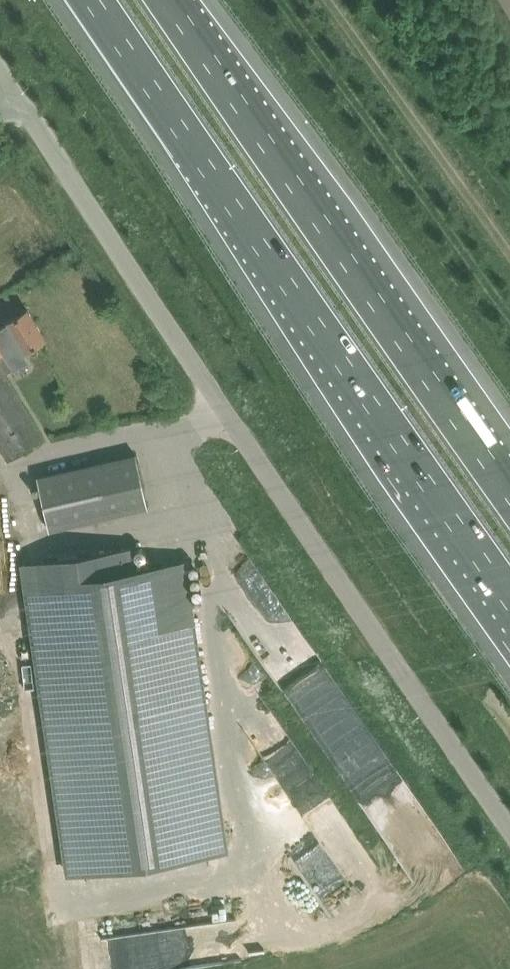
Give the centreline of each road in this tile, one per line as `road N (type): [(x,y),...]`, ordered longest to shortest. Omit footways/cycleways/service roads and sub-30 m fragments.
road 1 (unclassified): [(509,823),(0,77)]
road 2 (motorway): [(95,0),(509,597)]
road 3 (motorway): [(509,483),(171,0)]
road 4 (track): [(509,256),(326,0)]

